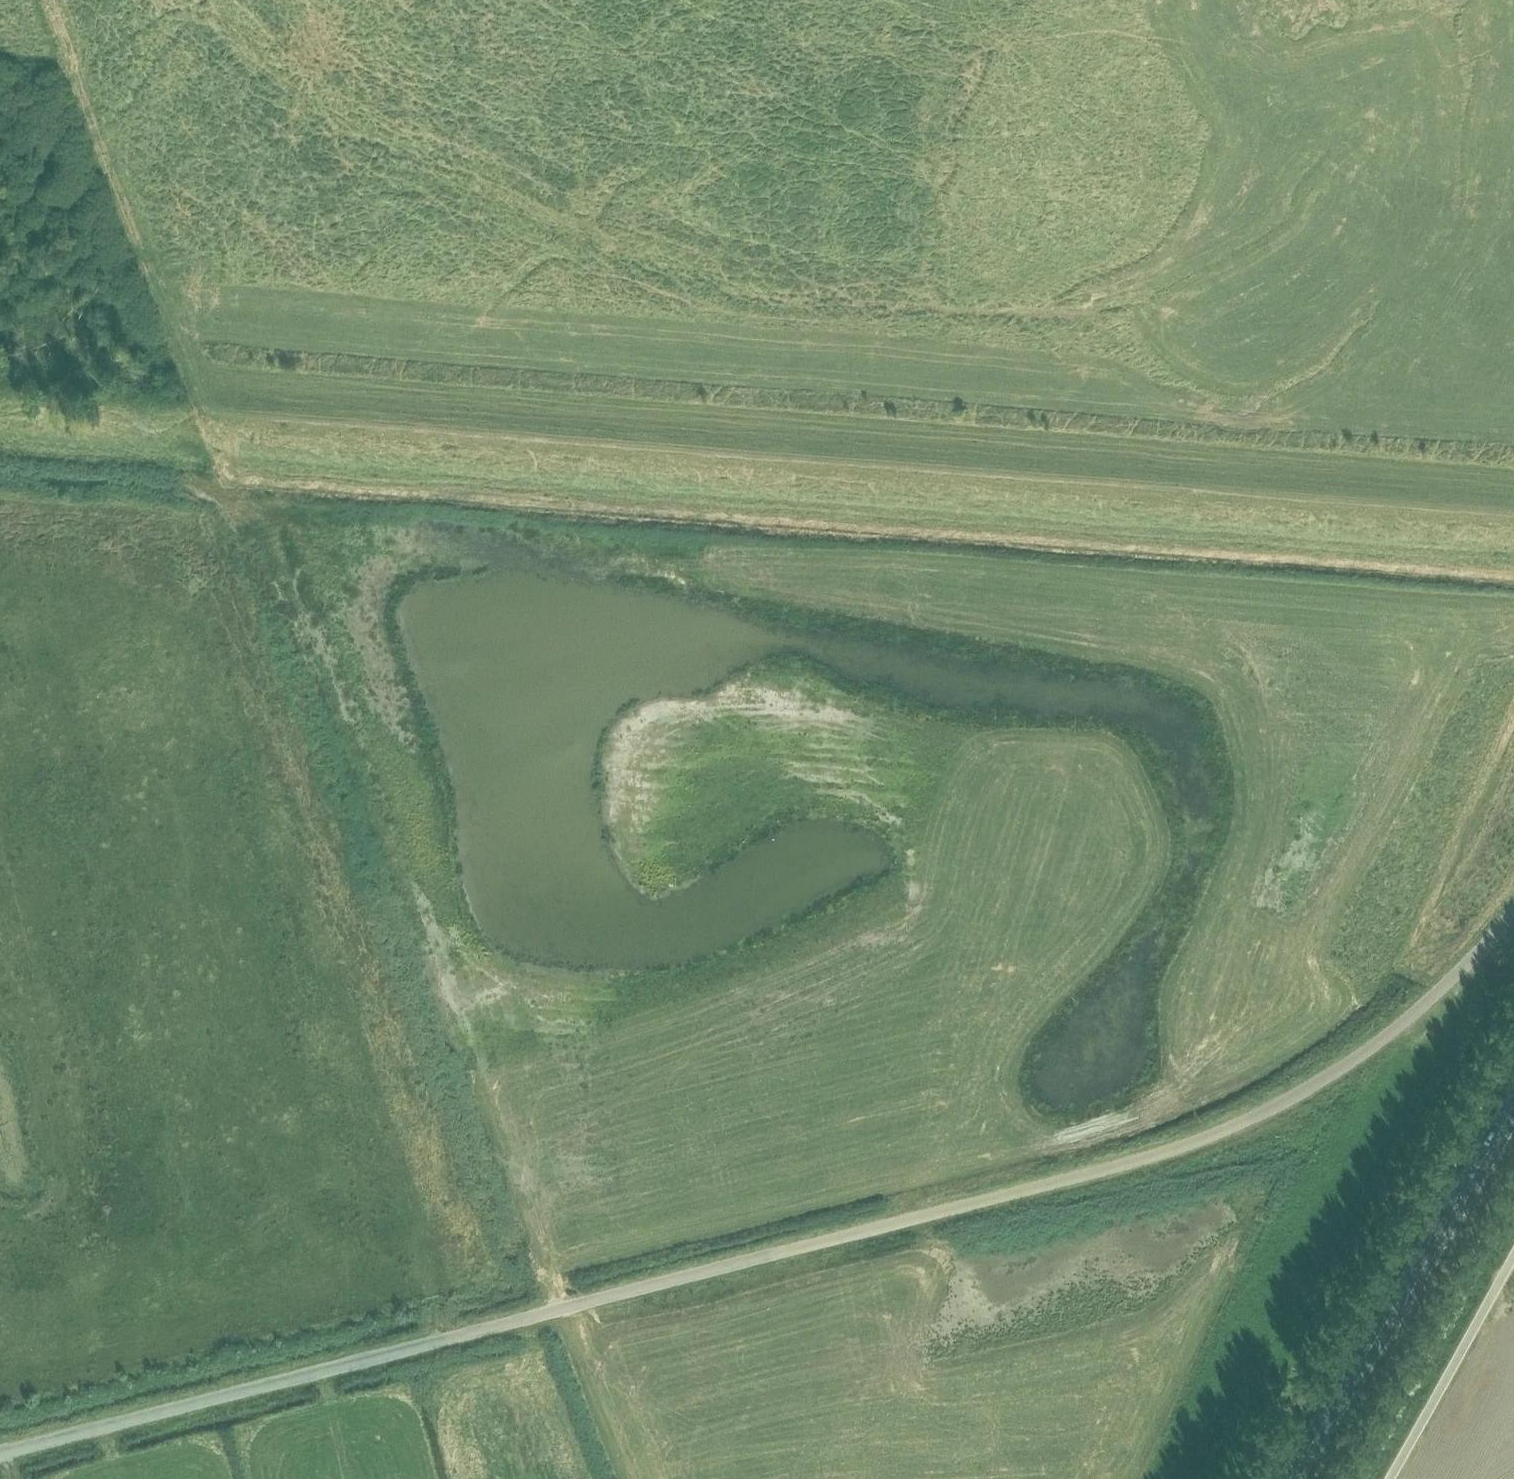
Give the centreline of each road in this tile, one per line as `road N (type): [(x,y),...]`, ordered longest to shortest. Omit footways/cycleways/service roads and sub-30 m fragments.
road 1 (unclassified): [(0,1455),(1123,1164),(1212,1132),(1280,1103),(1424,1011),(1513,913)]
road 2 (primary): [(1289,1478),(1513,1104)]
road 3 (unclassified): [(1388,1478),(1513,1248)]

